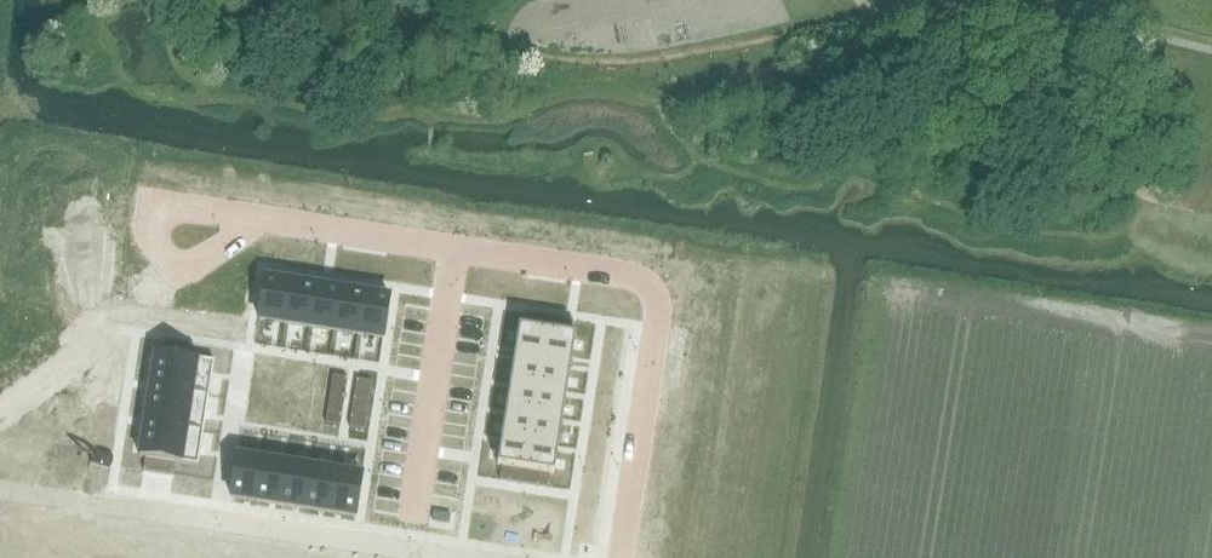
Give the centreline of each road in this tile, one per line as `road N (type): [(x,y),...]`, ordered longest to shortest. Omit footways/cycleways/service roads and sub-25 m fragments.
road 1 (residential): [(266,220),(642,280),(661,319),(620,557)]
road 2 (residential): [(166,262),(151,231),(154,204),(266,220)]

